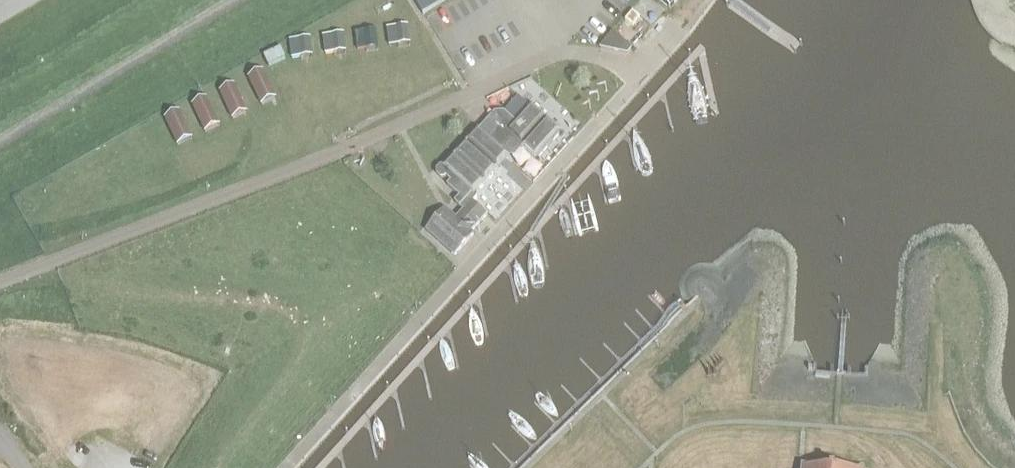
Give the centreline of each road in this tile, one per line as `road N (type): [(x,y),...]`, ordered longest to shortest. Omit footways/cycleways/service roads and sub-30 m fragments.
road 1 (unclassified): [(0,282),(327,158),(559,54),(600,55),(640,79)]

